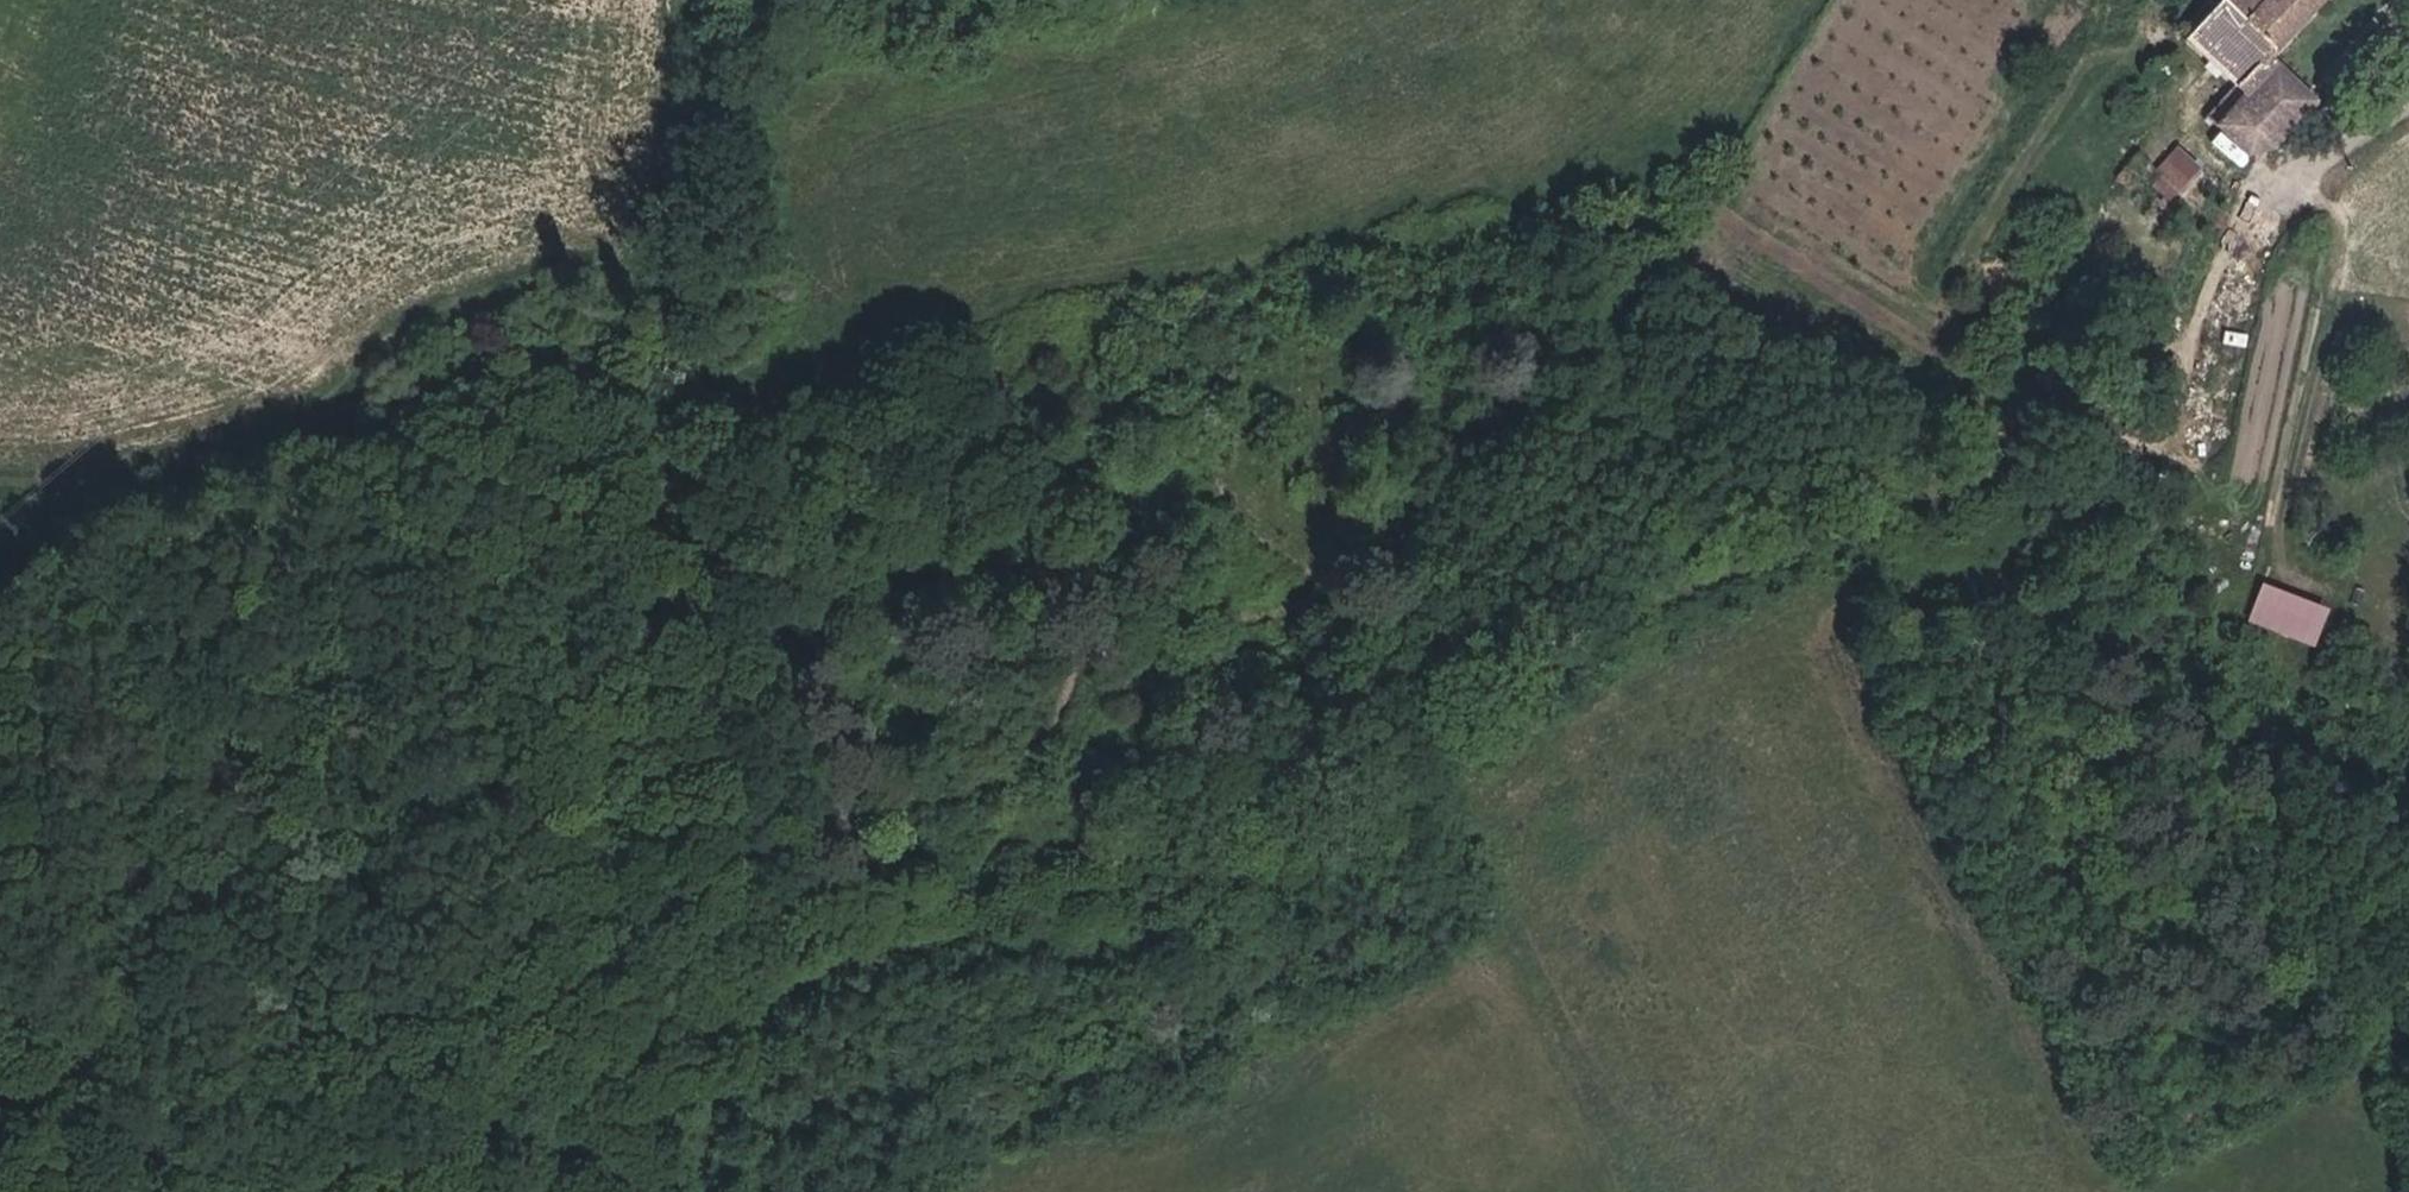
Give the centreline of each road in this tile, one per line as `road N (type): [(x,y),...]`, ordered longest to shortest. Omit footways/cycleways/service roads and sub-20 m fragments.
road 1 (unclassified): [(2408,107),(2378,132),(2264,174)]

